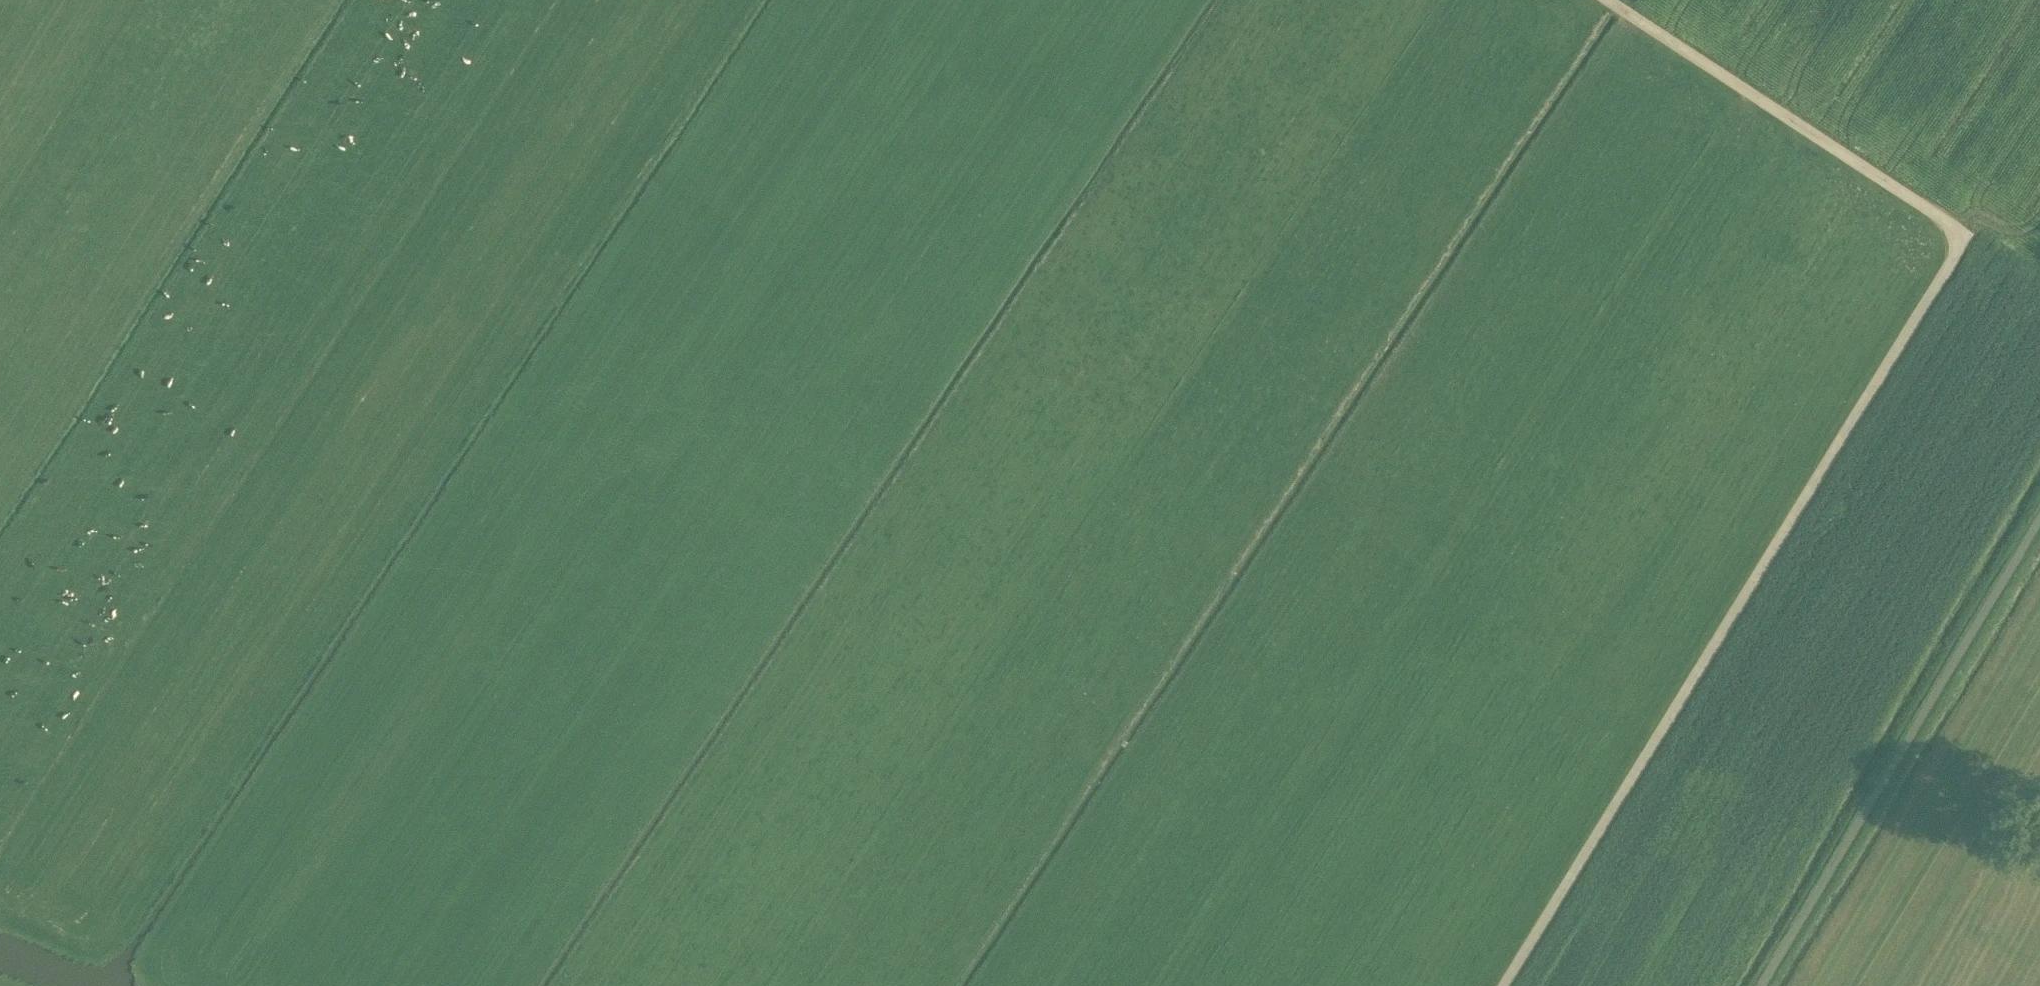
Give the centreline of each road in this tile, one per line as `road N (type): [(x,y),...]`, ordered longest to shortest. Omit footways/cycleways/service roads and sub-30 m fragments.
road 1 (track): [(1508,985),(1954,260),(1957,236),(1607,0)]

